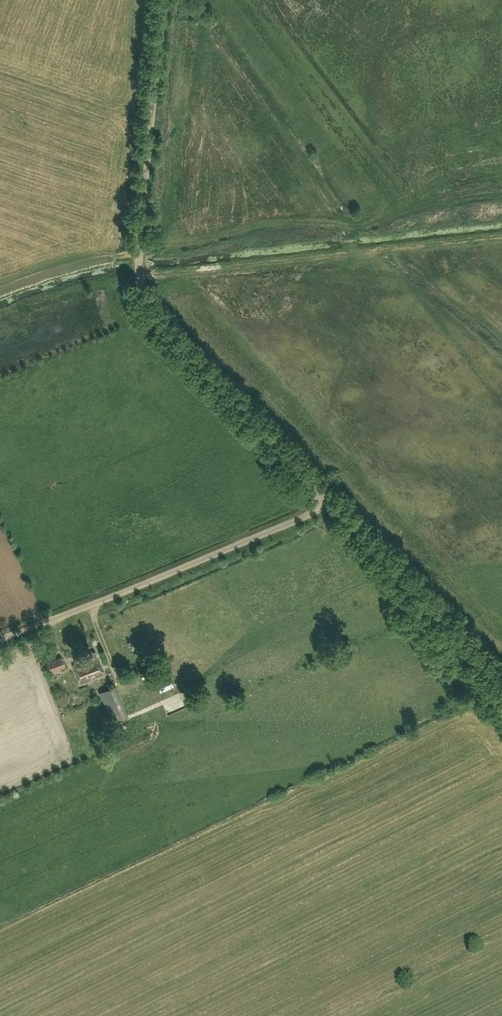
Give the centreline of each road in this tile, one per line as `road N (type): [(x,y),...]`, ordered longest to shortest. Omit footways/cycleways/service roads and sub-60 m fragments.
road 1 (unclassified): [(501,675),(148,305),(138,263),(163,0)]

